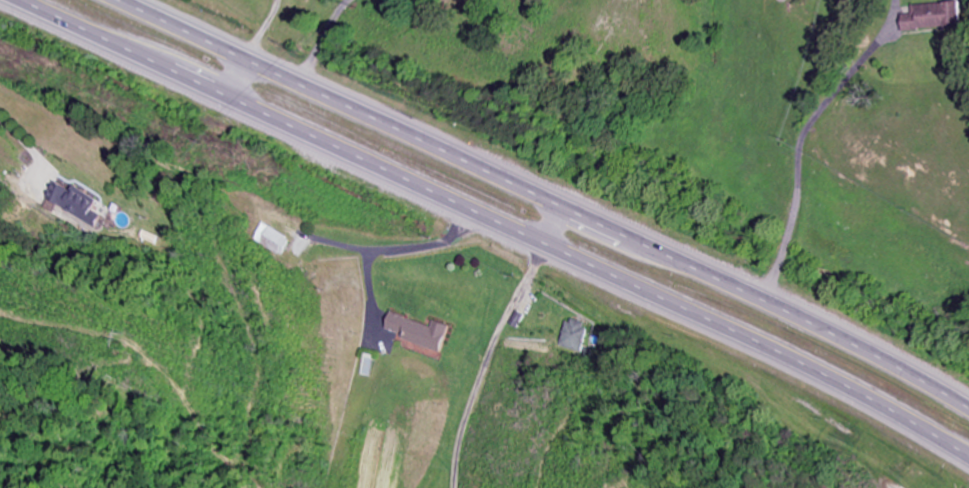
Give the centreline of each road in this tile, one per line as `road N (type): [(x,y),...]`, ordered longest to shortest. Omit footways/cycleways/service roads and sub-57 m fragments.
road 1 (trunk): [(7,0),(694,316),(968,461)]
road 2 (trunk): [(968,405),(770,300),(123,0)]

